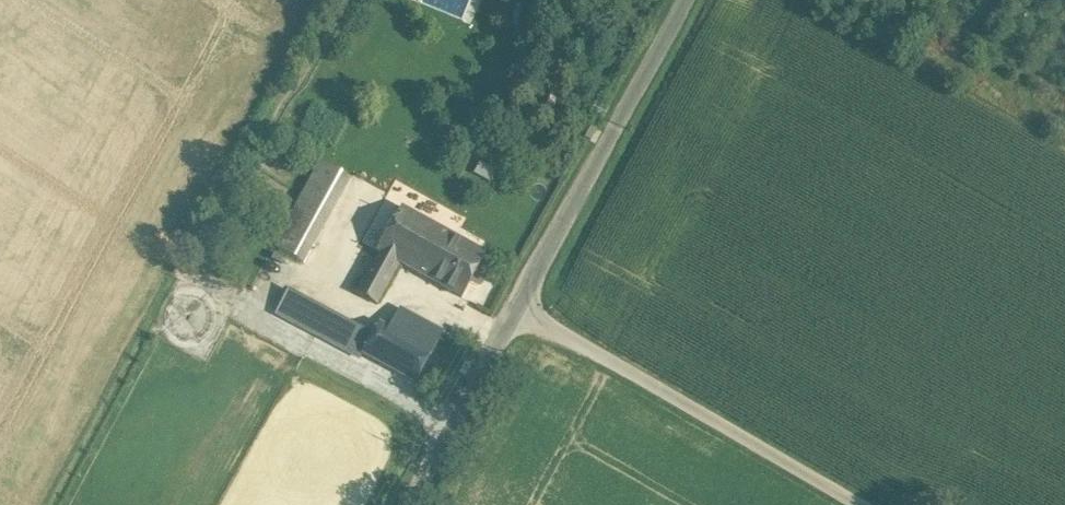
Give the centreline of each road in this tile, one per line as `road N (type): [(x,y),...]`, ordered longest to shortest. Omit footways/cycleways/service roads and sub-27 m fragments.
road 1 (unclassified): [(684,0),(405,504)]
road 2 (track): [(858,504),(515,307)]

